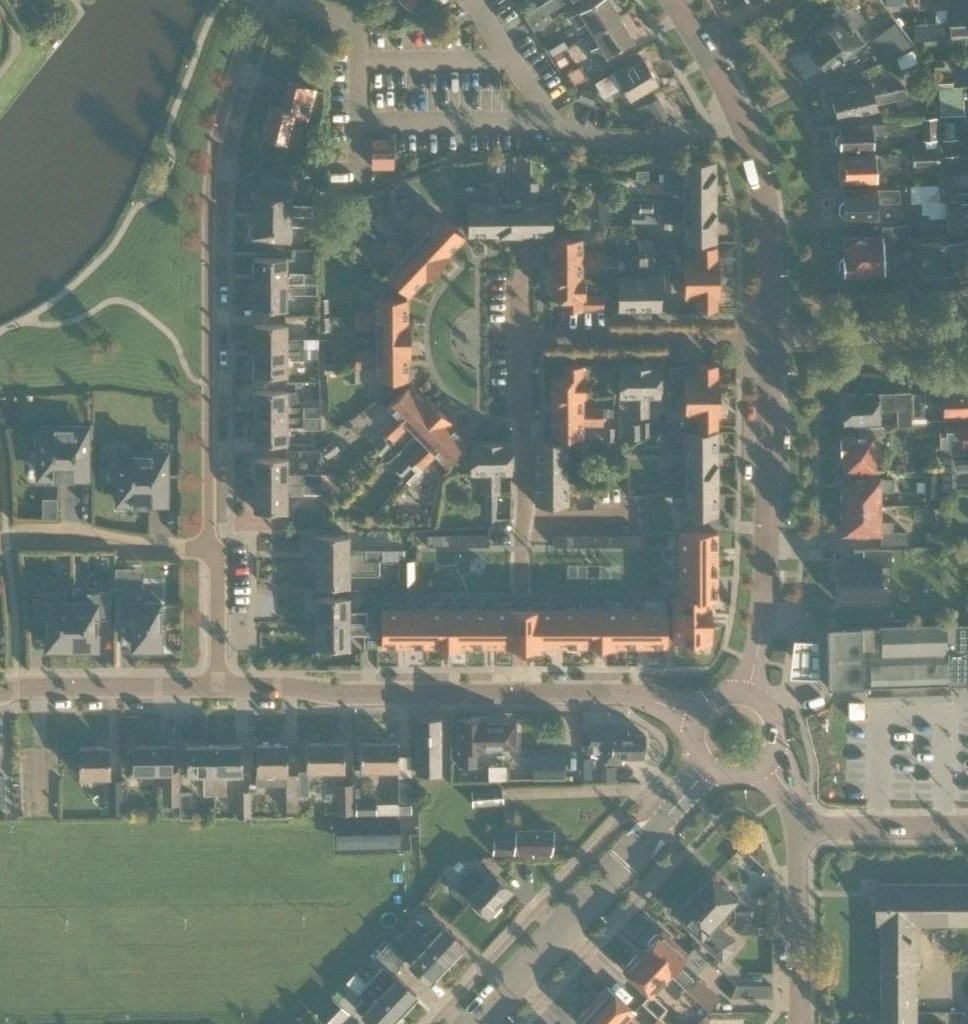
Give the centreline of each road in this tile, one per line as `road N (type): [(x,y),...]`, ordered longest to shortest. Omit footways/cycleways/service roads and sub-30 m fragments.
road 1 (unclassified): [(210,545),(212,168),(234,74),(272,0)]
road 2 (tertiary): [(699,717),(635,694),(325,695),(290,685),(216,685)]
road 3 (tertiary): [(769,339),(769,244),(759,176),(738,114),(674,0)]
road 4 (tertiary): [(751,695),(767,566),(769,339)]
road 5 (tertiary): [(475,1023),(708,773)]
road 6 (residential): [(521,599),(522,339)]
road 7 (residential): [(522,339),(769,339)]
road 8 (tertiary): [(216,685),(0,693)]
road 9 (residential): [(210,545),(154,547),(83,535),(0,539)]
road 10 (residential): [(769,339),(967,337)]
road 11 (unclassified): [(801,1023),(800,830)]
road 12 (residential): [(800,830),(967,827)]
road 13 (unclassified): [(216,685),(210,545)]

